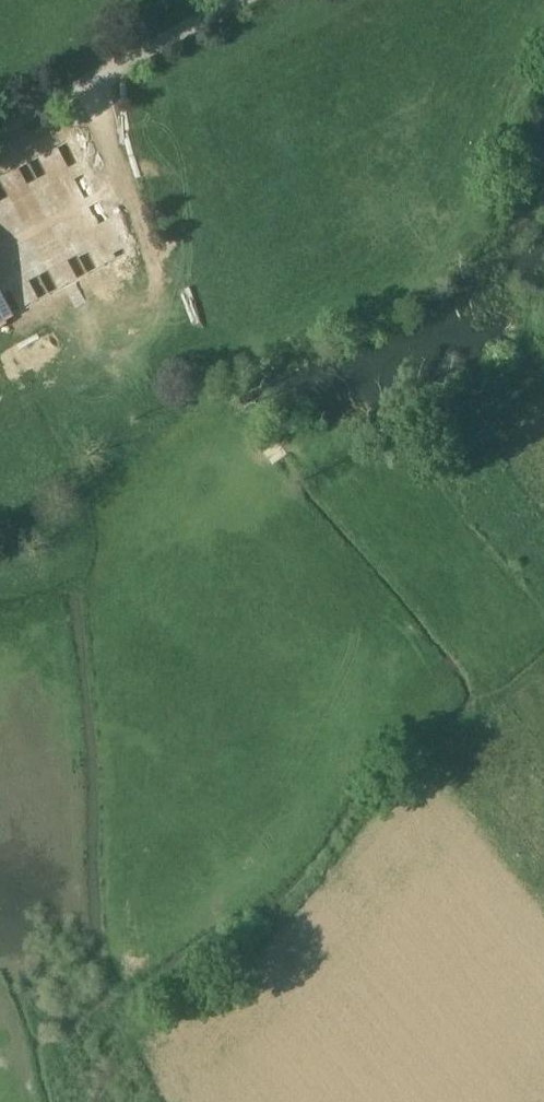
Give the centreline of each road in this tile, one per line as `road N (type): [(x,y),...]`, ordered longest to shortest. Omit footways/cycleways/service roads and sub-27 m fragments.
road 1 (unclassified): [(0,123),(217,0)]

